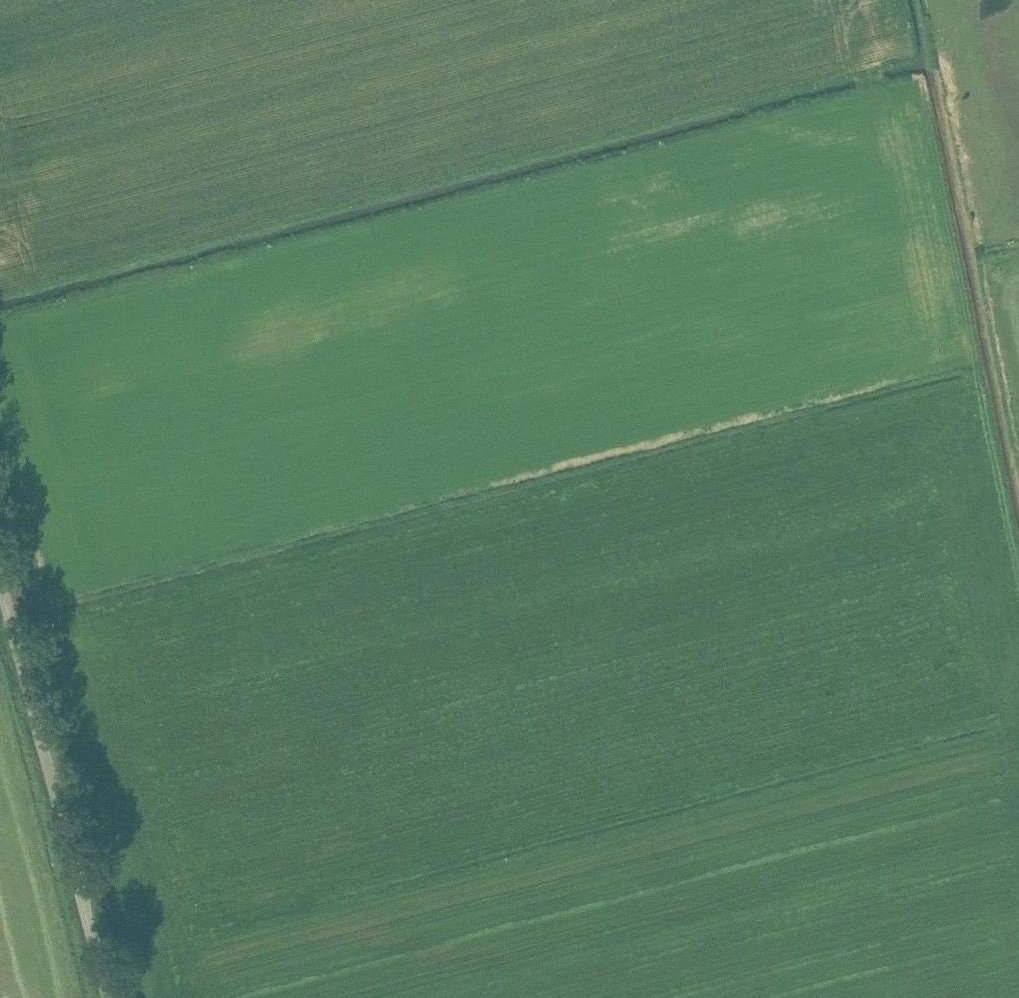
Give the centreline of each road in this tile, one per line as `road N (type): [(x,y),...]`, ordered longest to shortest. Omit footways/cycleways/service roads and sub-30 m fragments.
road 1 (unclassified): [(107,997),(0,585)]

